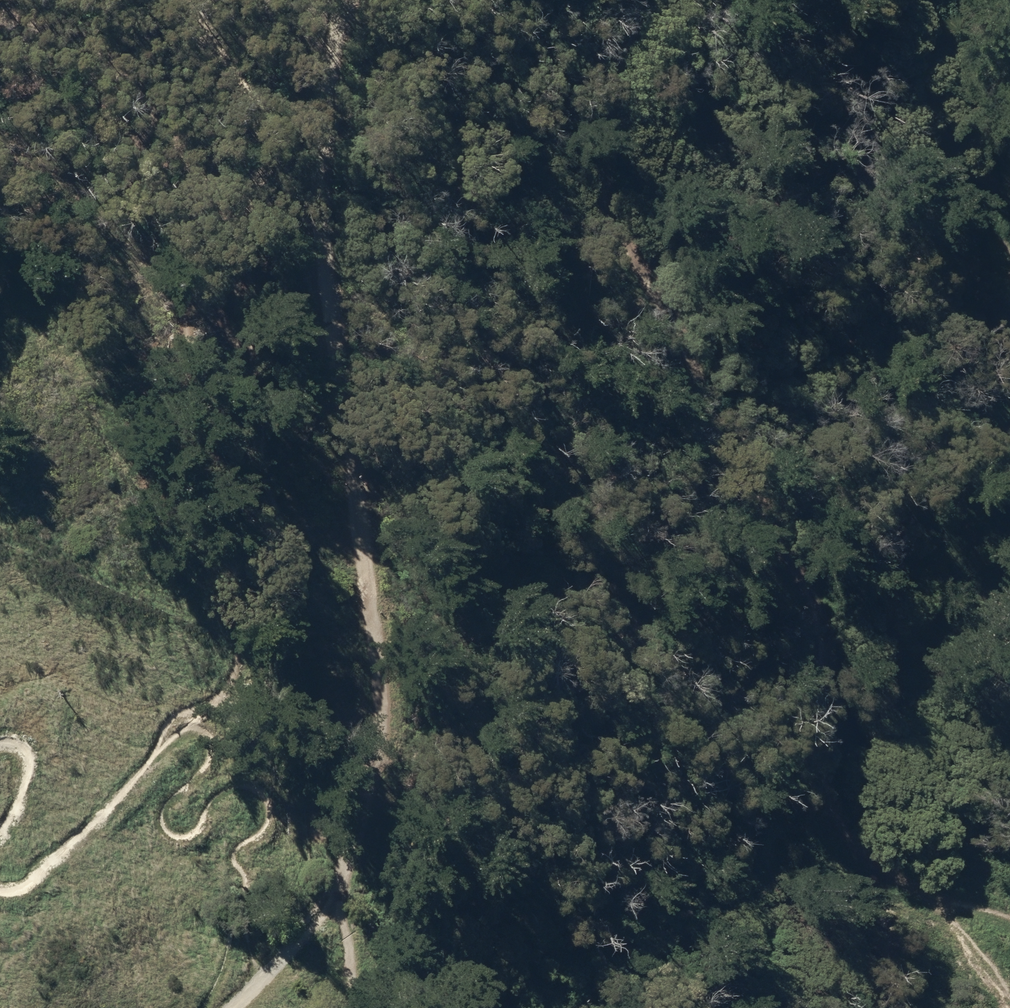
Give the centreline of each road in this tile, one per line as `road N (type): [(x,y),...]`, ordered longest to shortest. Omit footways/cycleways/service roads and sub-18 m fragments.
road 1 (track): [(642,0),(609,112),(605,203),(729,452),(801,574),(823,642),(827,785),(891,884),(1009,911)]
road 2 (track): [(343,129),(349,255),(377,454),(366,536),(399,691),(395,764),(380,818),(344,884),(352,1007)]
road 3 (track): [(925,0),(941,120),(1009,185)]
road 4 (track): [(344,884),(326,927),(229,1007)]
road 5 (track): [(1009,1000),(891,884)]
road 6 (track): [(368,0),(343,129)]

